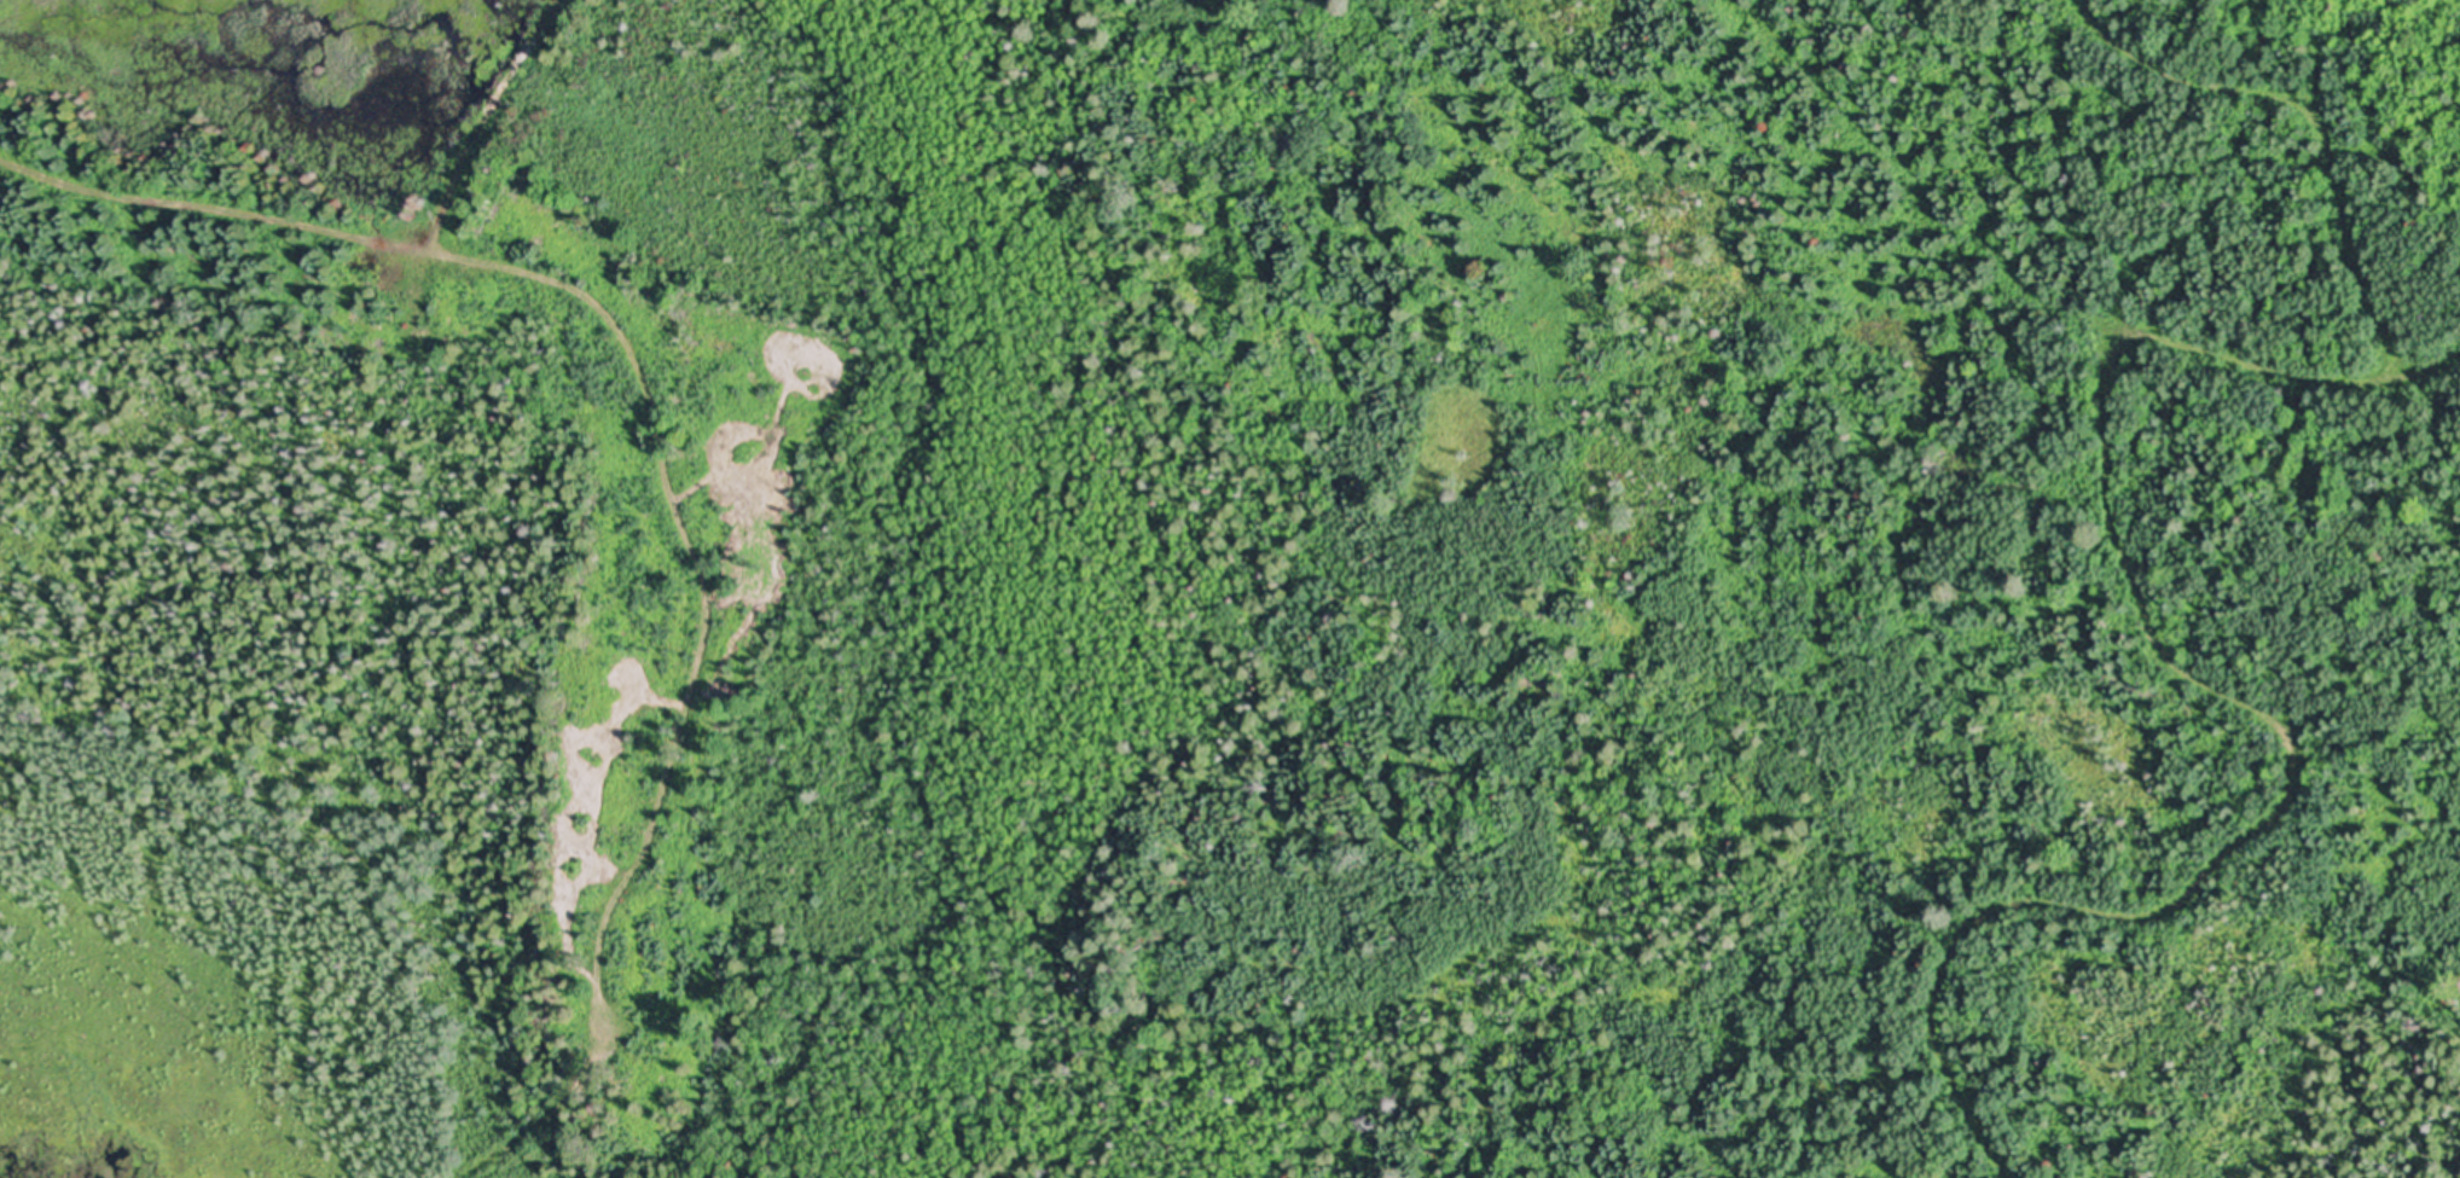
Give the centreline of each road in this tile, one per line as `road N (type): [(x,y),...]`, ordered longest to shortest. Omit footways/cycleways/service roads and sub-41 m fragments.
road 1 (residential): [(0,156),(283,220),(549,295),(621,585),(626,781),(593,993),(517,1145),(468,1177)]

